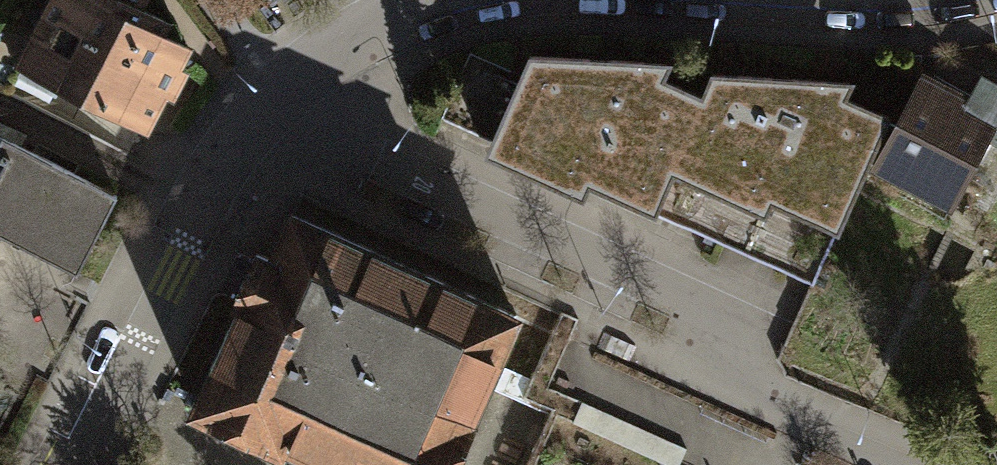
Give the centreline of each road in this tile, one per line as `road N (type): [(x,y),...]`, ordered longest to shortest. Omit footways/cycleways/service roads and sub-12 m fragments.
road 1 (residential): [(281,93),(315,133),(744,330),(721,383),(921,464)]
road 2 (residential): [(67,464),(221,171),(281,93)]
road 3 (residential): [(281,93),(327,49),(427,0)]

